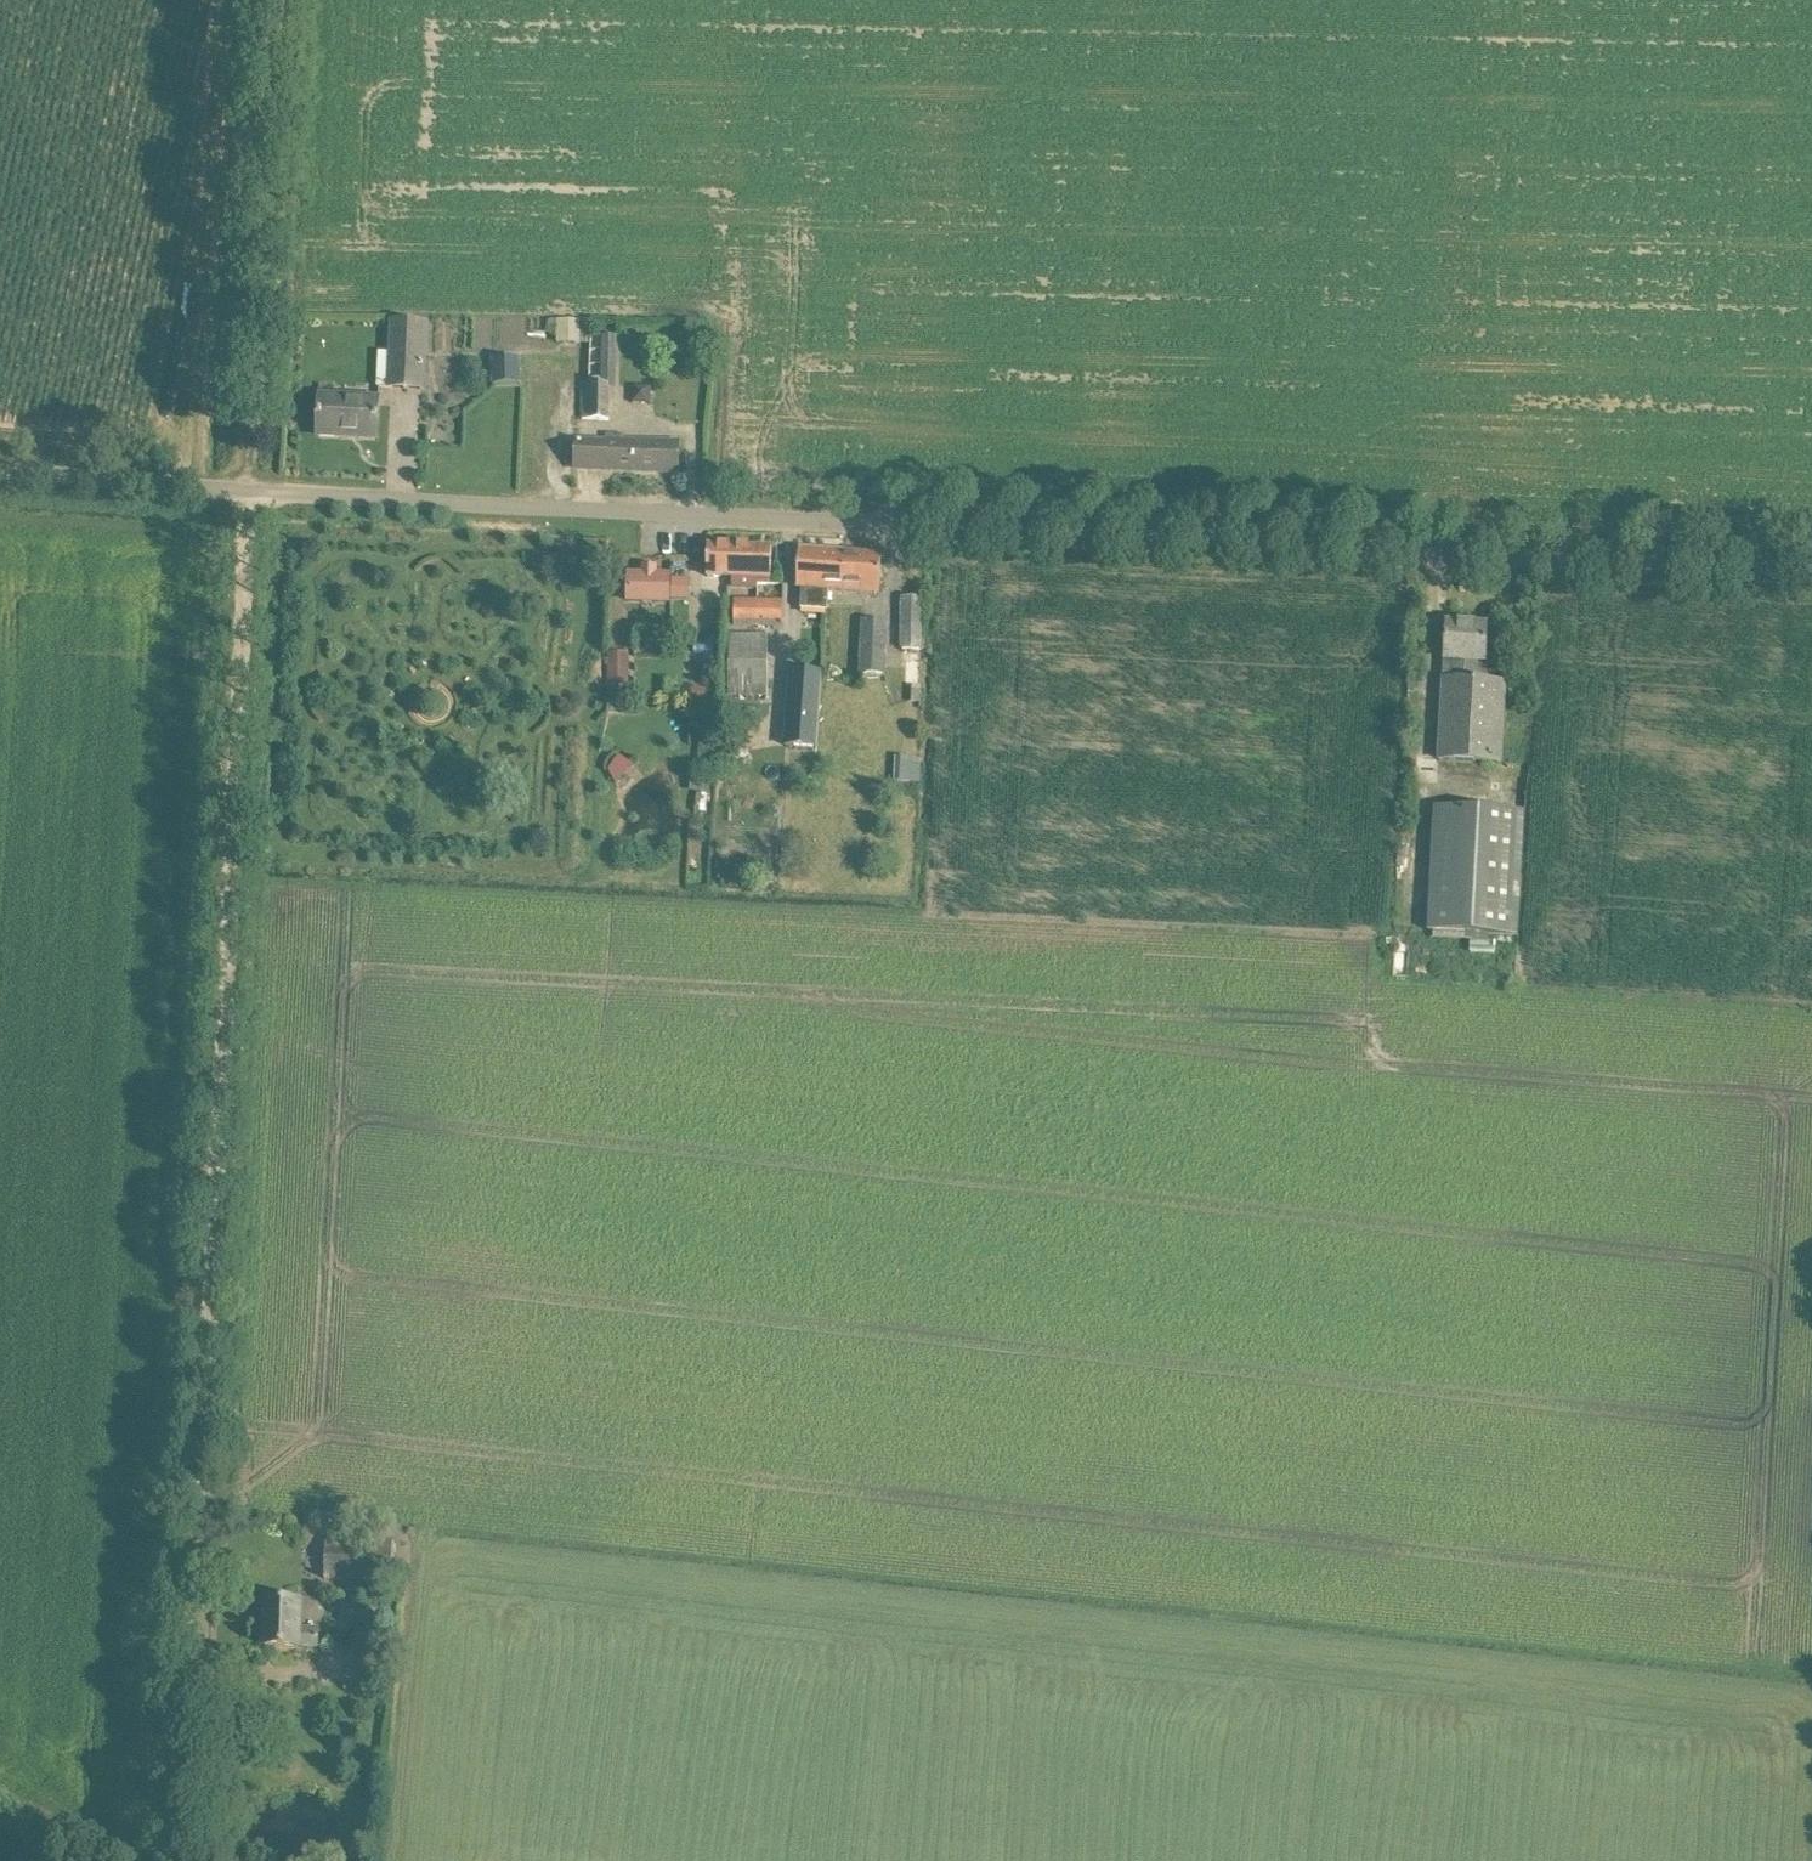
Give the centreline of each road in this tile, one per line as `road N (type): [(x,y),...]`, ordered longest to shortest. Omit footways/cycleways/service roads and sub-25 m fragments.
road 1 (unclassified): [(1811,572),(0,465)]
road 2 (track): [(204,1427),(249,480)]
road 3 (unclassified): [(185,1860),(204,1427)]

